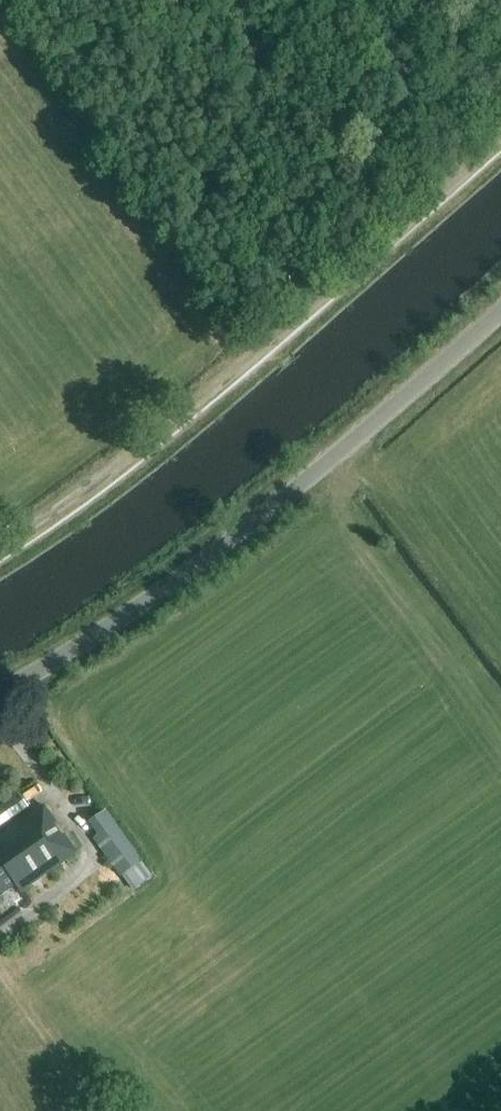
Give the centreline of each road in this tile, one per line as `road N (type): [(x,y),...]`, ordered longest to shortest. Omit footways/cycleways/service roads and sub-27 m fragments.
road 1 (track): [(0,548),(220,382),(500,130)]
road 2 (unclassified): [(0,690),(85,645),(299,491),(500,314)]
road 3 (track): [(0,968),(100,1110)]

